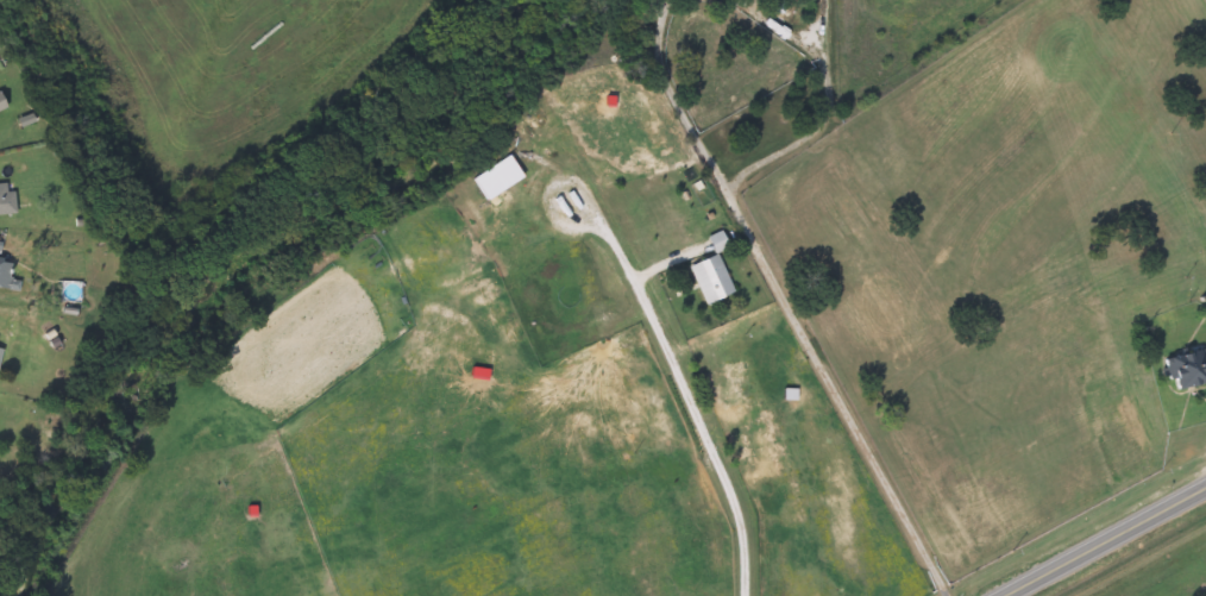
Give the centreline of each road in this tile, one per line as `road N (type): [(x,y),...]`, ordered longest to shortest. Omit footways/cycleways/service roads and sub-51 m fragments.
road 1 (residential): [(944,595),(657,79),(660,0)]
road 2 (secondary): [(1205,485),(1003,595)]
road 3 (residential): [(577,227),(601,228),(579,186),(547,178),(540,184),(548,218),(577,227)]
road 4 (residential): [(825,117),(811,34),(756,15)]
road 5 (residential): [(718,190),(825,117)]

